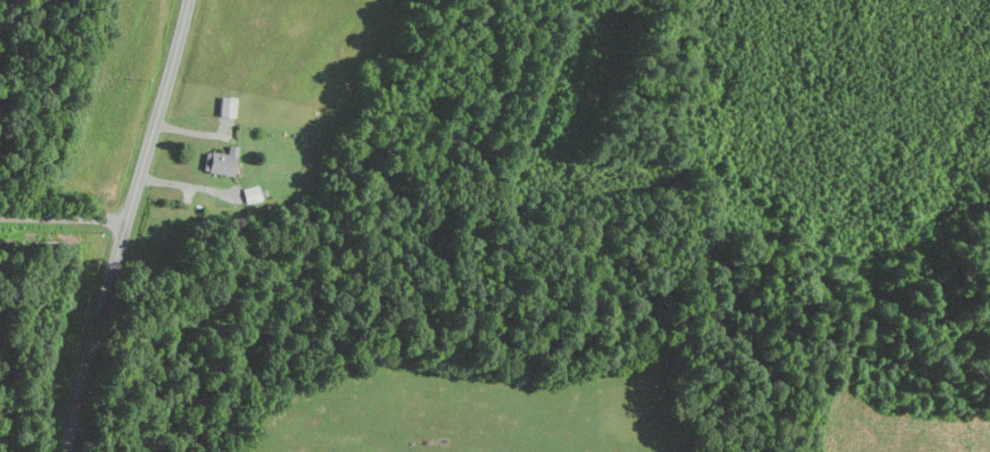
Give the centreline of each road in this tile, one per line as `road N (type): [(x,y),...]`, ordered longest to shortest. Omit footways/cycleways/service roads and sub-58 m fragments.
road 1 (residential): [(72,451),(89,357),(189,0)]

